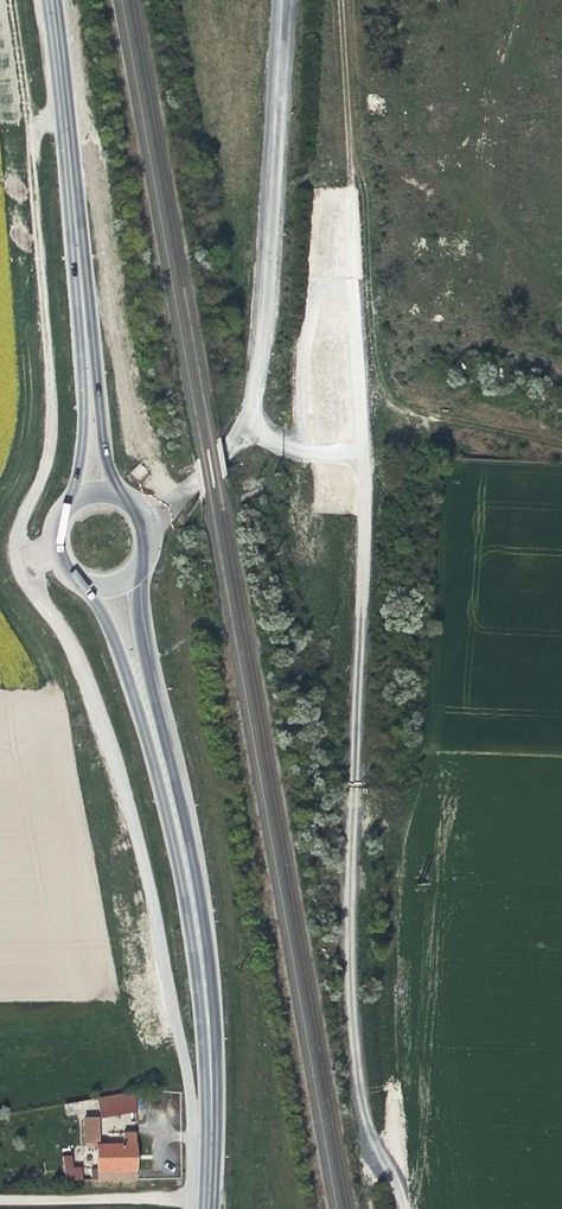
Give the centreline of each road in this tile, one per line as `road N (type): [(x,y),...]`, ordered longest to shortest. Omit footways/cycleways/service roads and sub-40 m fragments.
road 1 (unclassified): [(53,544),(17,557),(77,657),(116,765),(189,1082),(192,1129),(168,1199)]
road 2 (unclassified): [(144,522),(228,449),(251,407),(261,359),(280,0)]
road 3 (track): [(66,121),(34,137),(52,435),(17,531),(17,557)]
road 4 (primary): [(210,1208),(204,968),(166,778)]
road 5 (track): [(352,796),(357,1129),(363,1167),(381,1172),(398,1208)]
road 6 (primary): [(85,328),(52,0)]
road 7 (primary): [(166,778),(139,618),(139,559)]
road 8 (primary): [(81,579),(108,626),(166,778)]
road 9 (track): [(211,1202),(0,1202)]
road 10 (primary): [(126,498),(101,423),(85,328)]
road 11 (primary): [(85,328),(73,499)]

